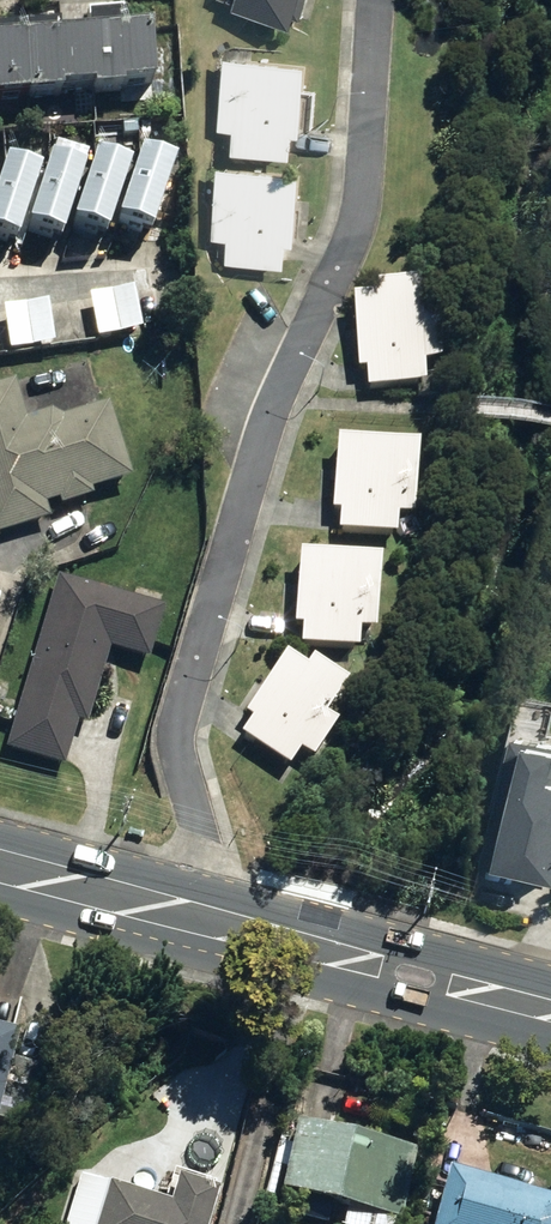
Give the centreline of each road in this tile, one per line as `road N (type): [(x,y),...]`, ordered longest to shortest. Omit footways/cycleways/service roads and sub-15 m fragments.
road 1 (residential): [(187,899),(194,831),(170,742),(176,702),(278,396),(355,225),(371,0)]
road 2 (secondary): [(550,995),(187,899)]
road 3 (secondary): [(187,899),(0,849)]

